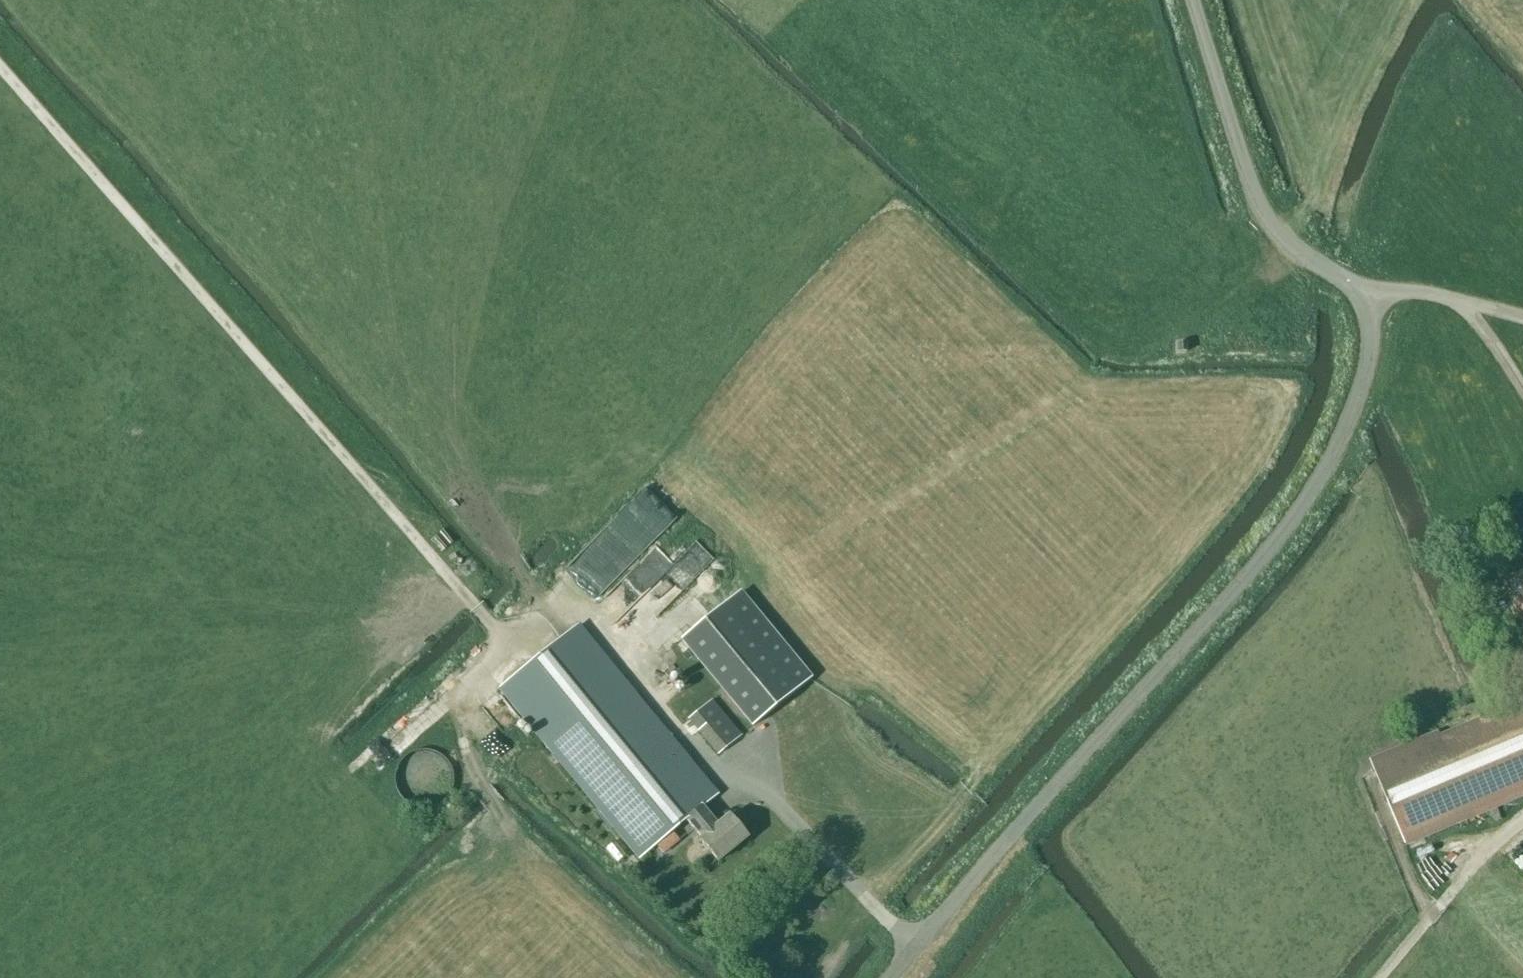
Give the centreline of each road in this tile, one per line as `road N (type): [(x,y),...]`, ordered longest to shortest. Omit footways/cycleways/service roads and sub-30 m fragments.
road 1 (unclassified): [(881,977),(1031,805),(1241,587),(1305,503),(1344,437),(1363,381),(1371,335),(1367,296),(1286,244),(1251,190),(1190,0)]

